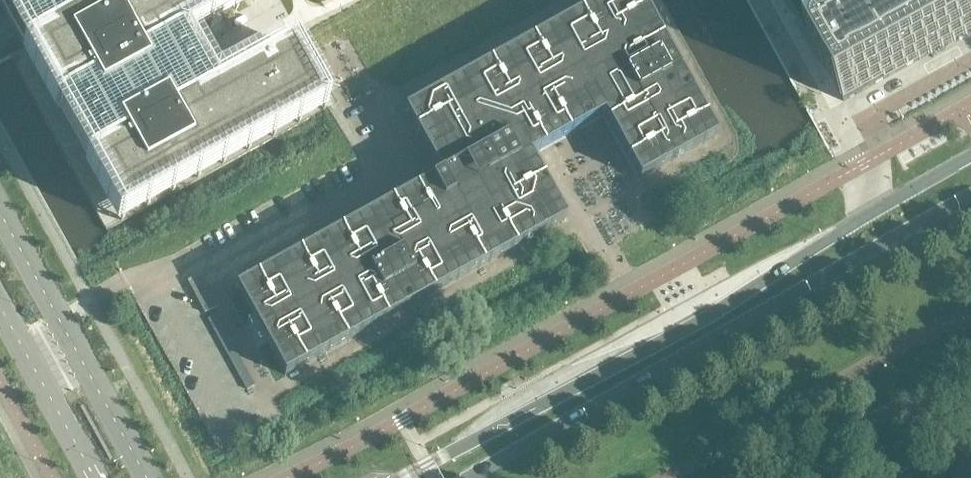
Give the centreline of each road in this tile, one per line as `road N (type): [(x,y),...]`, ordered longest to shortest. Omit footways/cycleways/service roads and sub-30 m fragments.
road 1 (secondary): [(467,477),(970,196)]
road 2 (secondary): [(863,218),(721,308),(403,477)]
road 3 (unclassified): [(139,477),(0,226)]
road 4 (residential): [(970,60),(877,115),(863,218)]
road 5 (unclassified): [(0,307),(95,477)]
road 6 (secondary): [(970,157),(863,218)]

